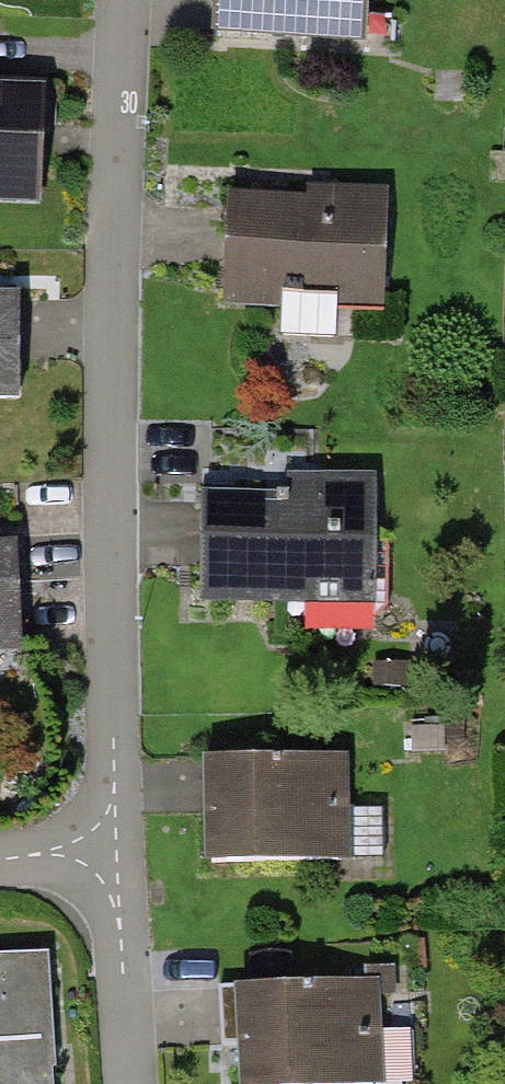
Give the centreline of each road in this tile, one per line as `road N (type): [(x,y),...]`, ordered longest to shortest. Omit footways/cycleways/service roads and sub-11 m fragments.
road 1 (residential): [(126,0),(111,663),(119,847)]
road 2 (residential): [(119,847),(135,1083)]

